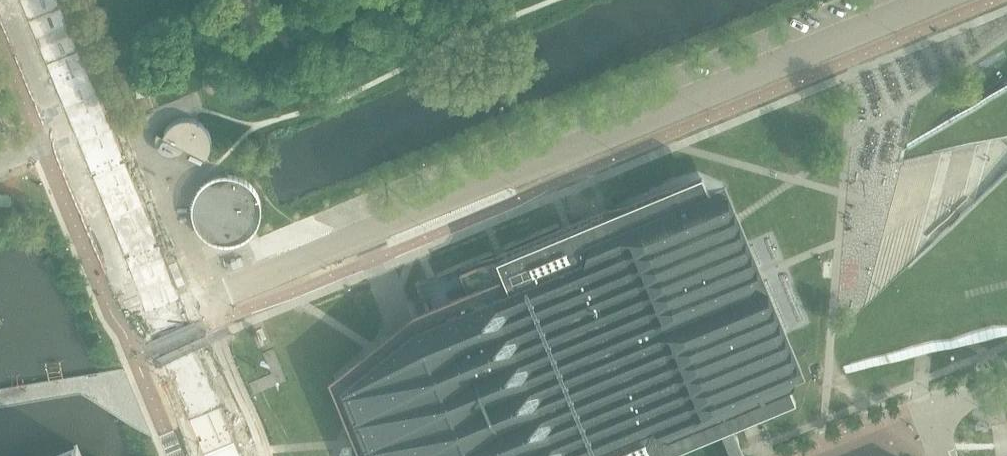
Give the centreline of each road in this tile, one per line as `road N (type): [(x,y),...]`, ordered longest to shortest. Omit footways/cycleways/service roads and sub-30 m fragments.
road 1 (unclassified): [(934,0),(198,303),(169,303),(126,282),(56,141)]
road 2 (unclassified): [(56,141),(0,4)]
road 3 (unclassified): [(940,455),(922,407),(1006,394)]

